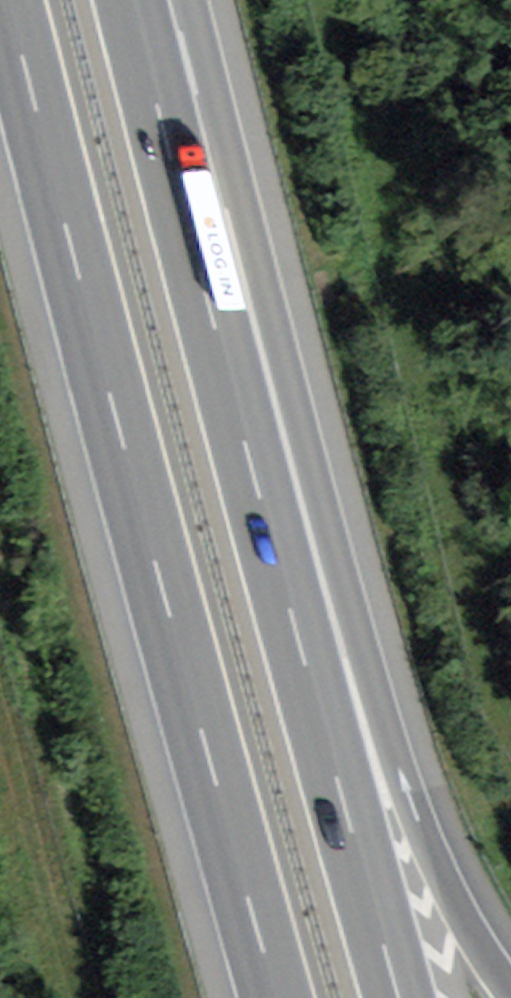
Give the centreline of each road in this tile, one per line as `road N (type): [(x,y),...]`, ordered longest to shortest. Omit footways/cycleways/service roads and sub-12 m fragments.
road 1 (motorway): [(7,0),(270,997)]
road 2 (motorway): [(510,993),(438,869),(395,759),(240,211),(220,172),(165,126)]
road 3 (motorway): [(407,997),(165,126)]
road 4 (motorway): [(165,126),(133,0)]

